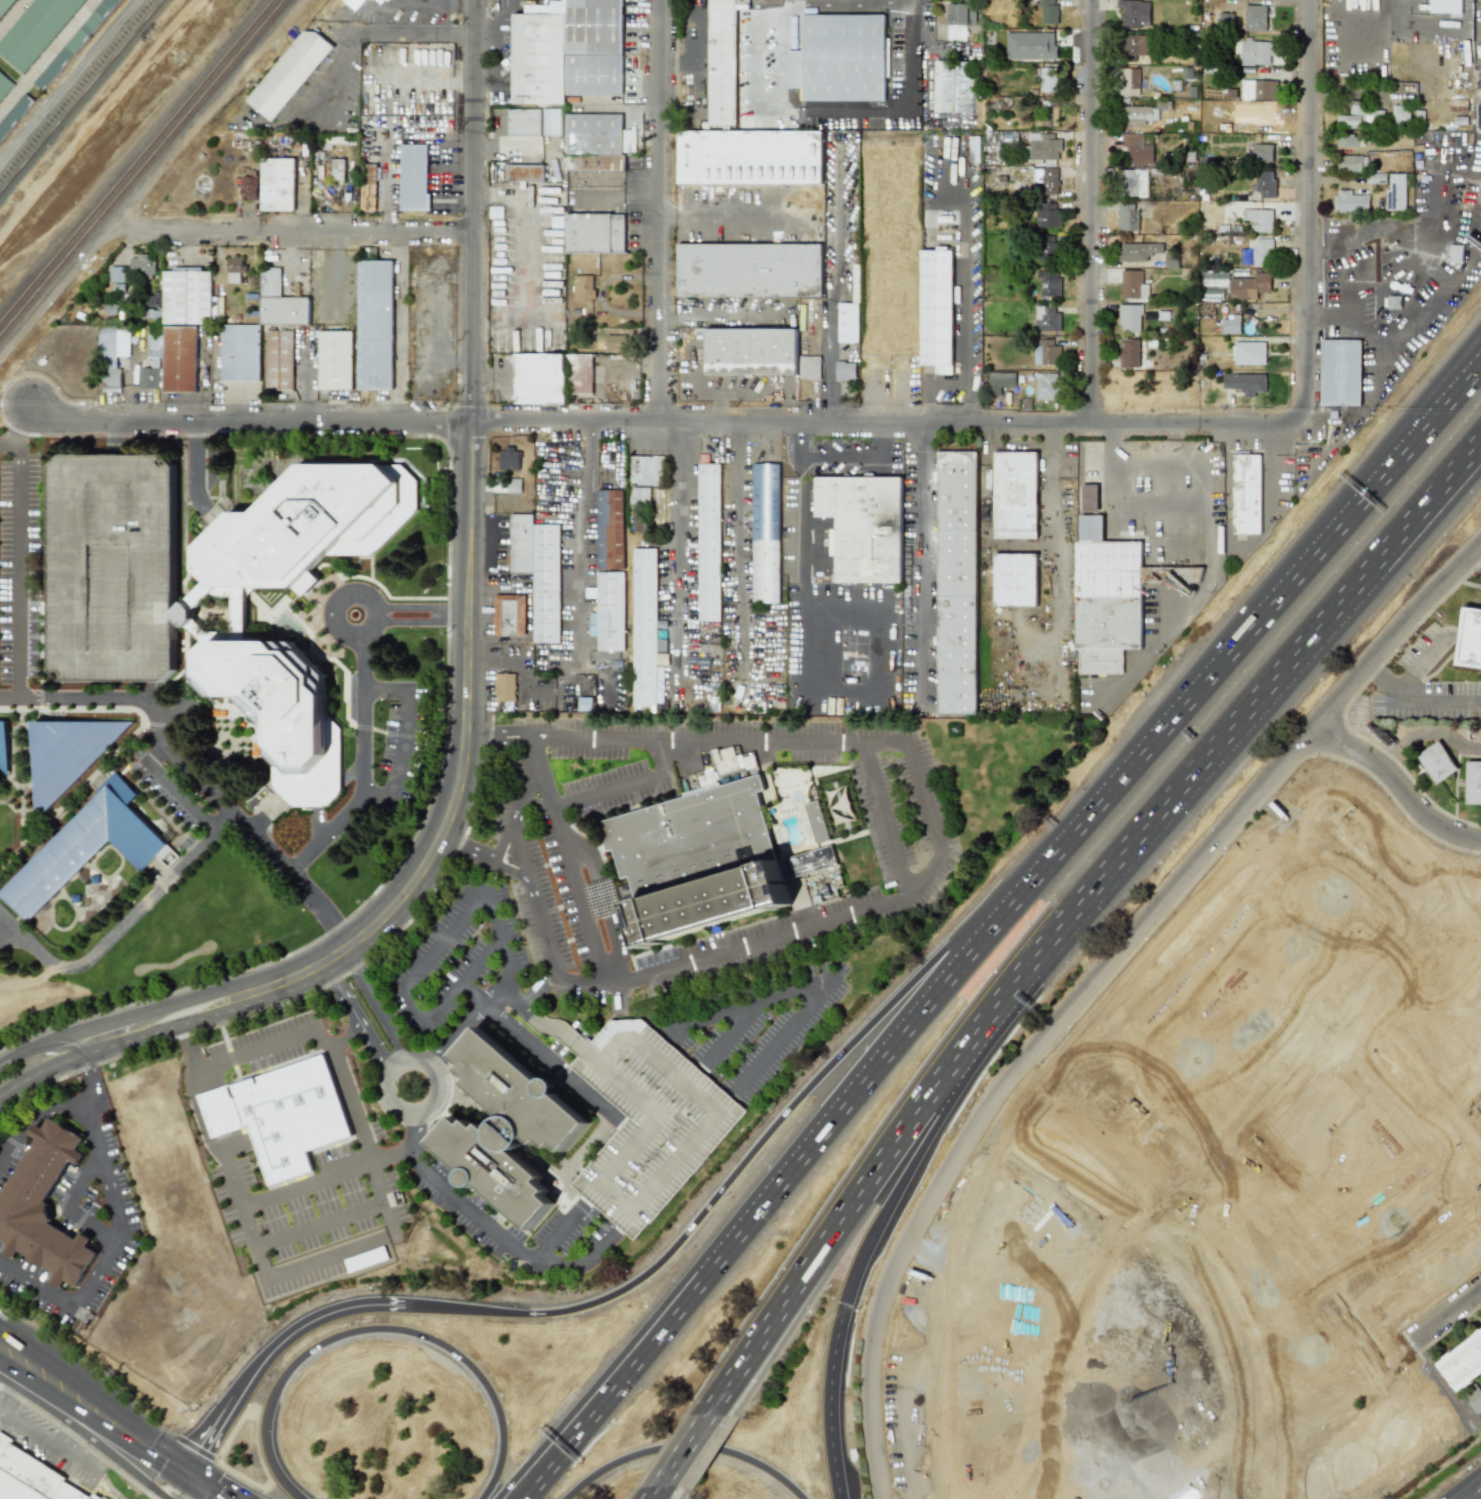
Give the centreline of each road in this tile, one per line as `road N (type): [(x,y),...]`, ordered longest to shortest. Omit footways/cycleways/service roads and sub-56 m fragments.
road 1 (residential): [(66,1050),(328,963),(415,885),(456,802),(467,735),(472,528),(474,0)]
road 2 (residential): [(32,407),(68,421),(1307,421)]
road 3 (residential): [(884,1498),(869,1386),(886,1286),(1002,1081),(1410,611),(1480,541)]
road 4 (motorway): [(1121,789),(944,950),(788,1112),(658,1269),(626,1292),(552,1314),(416,1305)]
road 5 (motorway): [(963,1055),(1463,462)]
road 6 (motorway): [(1121,789),(682,1317)]
road 7 (residential): [(1155,906),(1189,935),(1088,1043),(1088,1069),(1206,1172),(1358,1001)]
road 8 (residential): [(1422,925),(1312,826),(1290,823),(1275,837),(1189,935),(1314,1047)]
road 9 (motorway): [(300,1498),(269,1446),(283,1381),(319,1346),(381,1329),(434,1339),(488,1384),(505,1448),(486,1498)]
road 10 (motorway): [(1423,420),(1121,789)]
road 11 (motorway): [(706,1419),(963,1055)]
road 12 (residential): [(1091,422),(1092,0)]
road 13 (residential): [(1307,421),(1308,0)]
road 14 (residential): [(658,420),(658,0)]
road 15 (residential): [(135,230),(474,231)]
road 16 (track): [(0,241),(202,0)]
road 17 (motorway): [(845,1303),(963,1055)]
road 18 (motorway): [(805,1498),(773,1472),(689,1447),(627,1459),(570,1498)]
road 19 (motorway): [(682,1317),(507,1498)]
road 20 (residential): [(1282,1439),(1480,1291)]
road 21 (residential): [(1221,1155),(1375,1343)]
road 22 (motorway): [(682,1317),(535,1498)]
road 23 (motorway): [(416,1305),(330,1314),(279,1347),(236,1396)]
road 24 (residential): [(1259,1429),(1231,1321),(1213,1283),(1174,1241)]
road 25 (residential): [(1310,728),(1367,756),(1431,824),(1480,843)]
road 26 (motorway): [(836,1498),(830,1379),(845,1303)]
road 27 (residential): [(1143,1222),(980,1117)]
road 28 (residential): [(1480,1078),(1443,1103),(1358,1001)]
road 29 (residential): [(1358,1001),(1447,897),(1468,894),(1480,905)]
road 30 (residential): [(1349,1311),(1480,1210)]
road 31 (primary): [(44,1397),(185,1478)]
road 32 (motorway): [(44,1397),(165,1498)]
road 33 (residential): [(1175,1223),(1203,1190),(1206,1172),(1189,1178),(1159,1213)]

